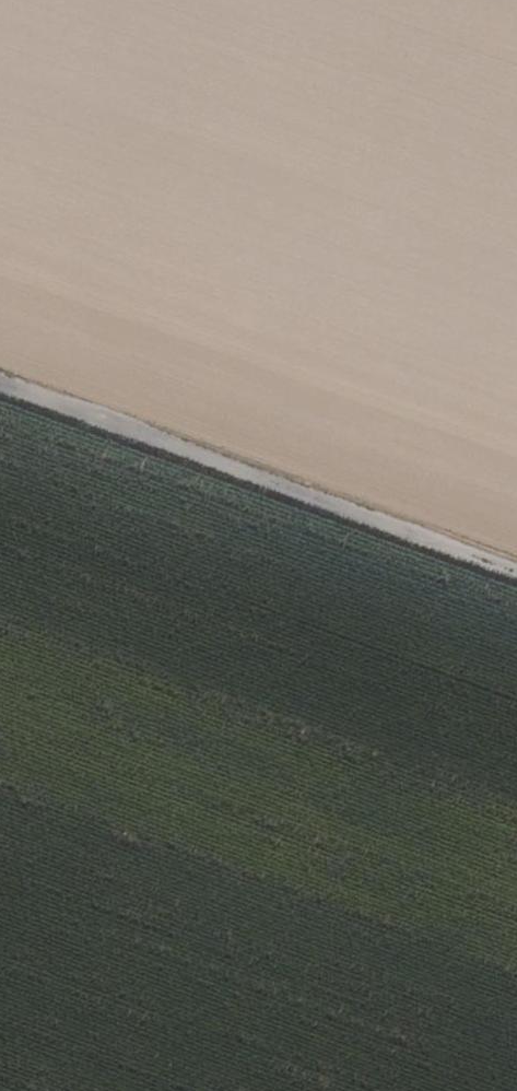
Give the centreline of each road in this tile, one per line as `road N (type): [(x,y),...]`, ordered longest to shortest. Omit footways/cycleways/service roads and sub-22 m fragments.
road 1 (track): [(0,391),(516,572)]

